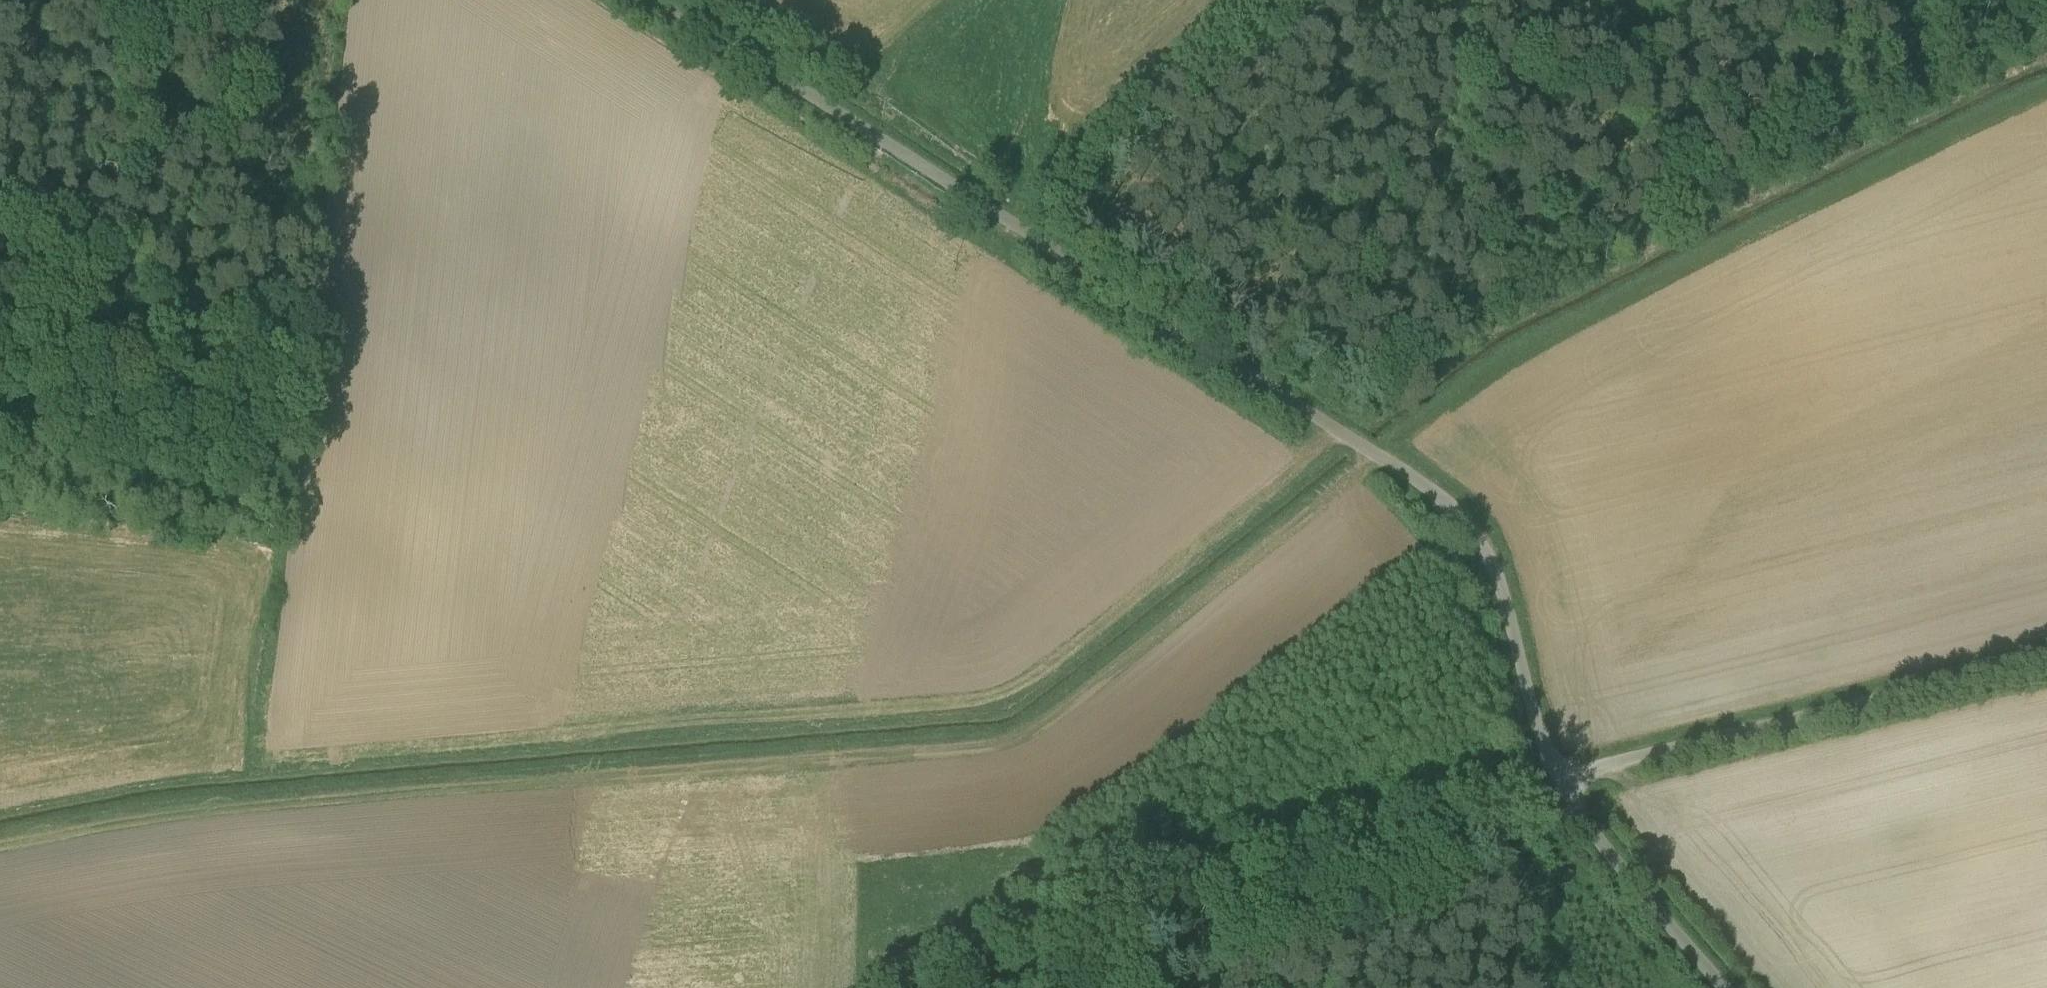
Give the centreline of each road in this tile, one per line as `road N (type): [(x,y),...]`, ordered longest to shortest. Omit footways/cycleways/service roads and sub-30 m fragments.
road 1 (unclassified): [(1558,768),(1524,695),(1505,597),(1477,523),(1432,480),(673,0)]
road 2 (unclassified): [(2046,650),(1558,768)]
road 3 (unclassified): [(1724,987),(1612,856),(1558,768)]

